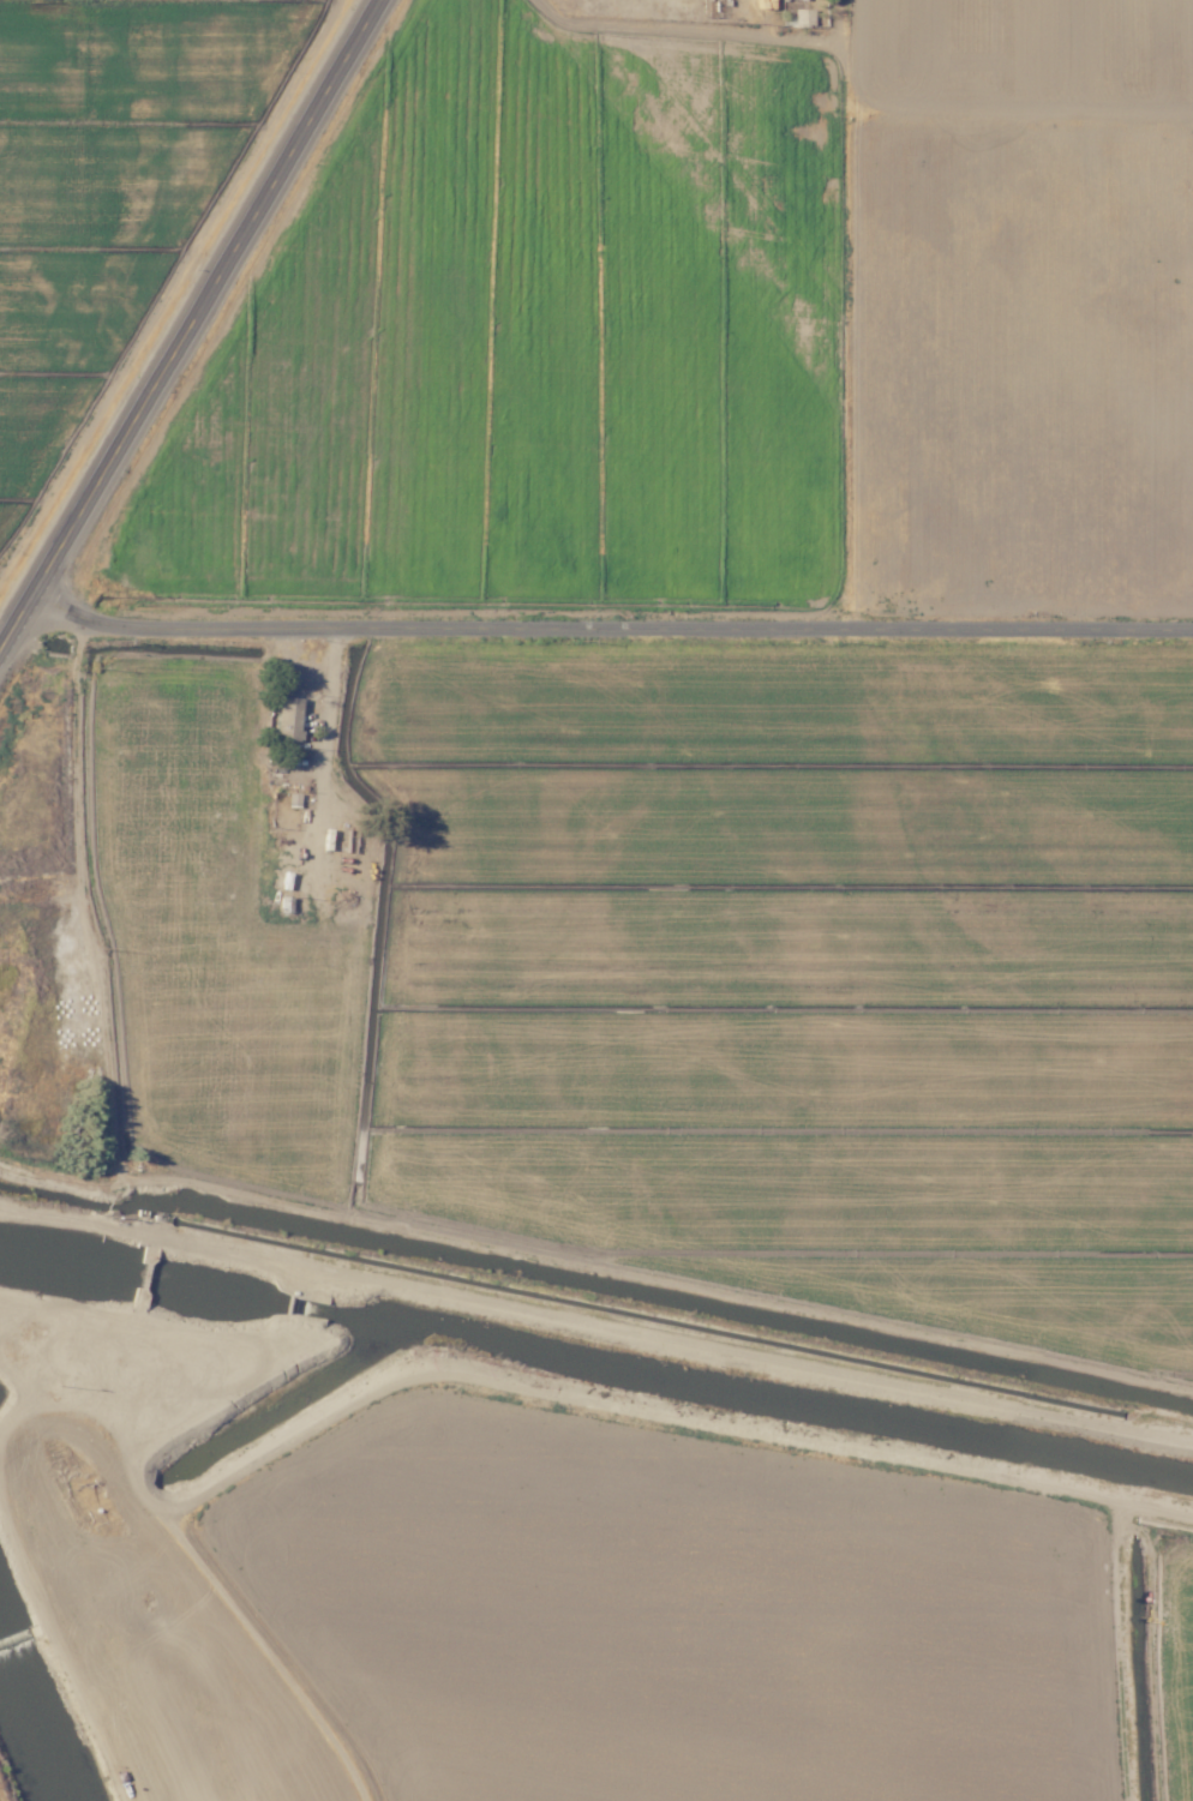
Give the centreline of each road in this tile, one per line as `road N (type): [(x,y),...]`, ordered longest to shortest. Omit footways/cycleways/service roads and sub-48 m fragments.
road 1 (residential): [(365,1800),(340,1751),(168,1518),(174,1502),(396,1369),(421,1364),(1192,1508)]
road 2 (residential): [(40,605),(126,628),(1192,633)]
road 3 (trunk): [(0,664),(381,0)]
road 4 (track): [(140,416),(114,408),(100,378),(88,0)]

